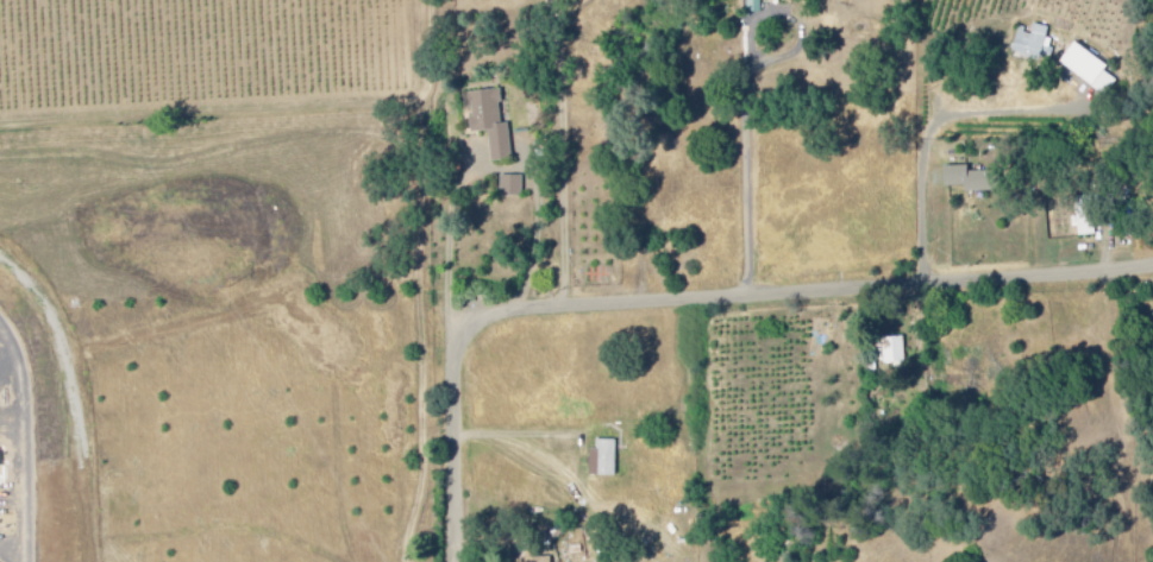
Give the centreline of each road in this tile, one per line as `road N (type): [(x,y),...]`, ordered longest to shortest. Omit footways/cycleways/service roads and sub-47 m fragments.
road 1 (residential): [(455,561),(456,352),(496,315),(1152,267)]
road 2 (residential): [(925,288),(926,164),(942,125),(1091,107)]
road 3 (residential): [(566,310),(554,0)]
road 4 (residential): [(756,297),(750,113)]
road 5 (residential): [(456,317),(459,211),(476,159)]

